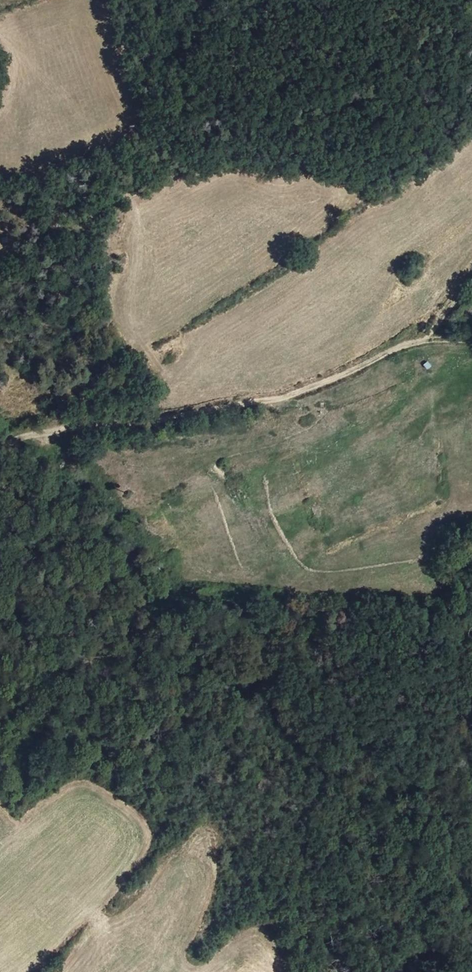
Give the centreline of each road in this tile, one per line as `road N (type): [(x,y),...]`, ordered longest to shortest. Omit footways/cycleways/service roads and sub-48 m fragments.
road 1 (track): [(0,454),(42,433),(272,401),(424,341)]

